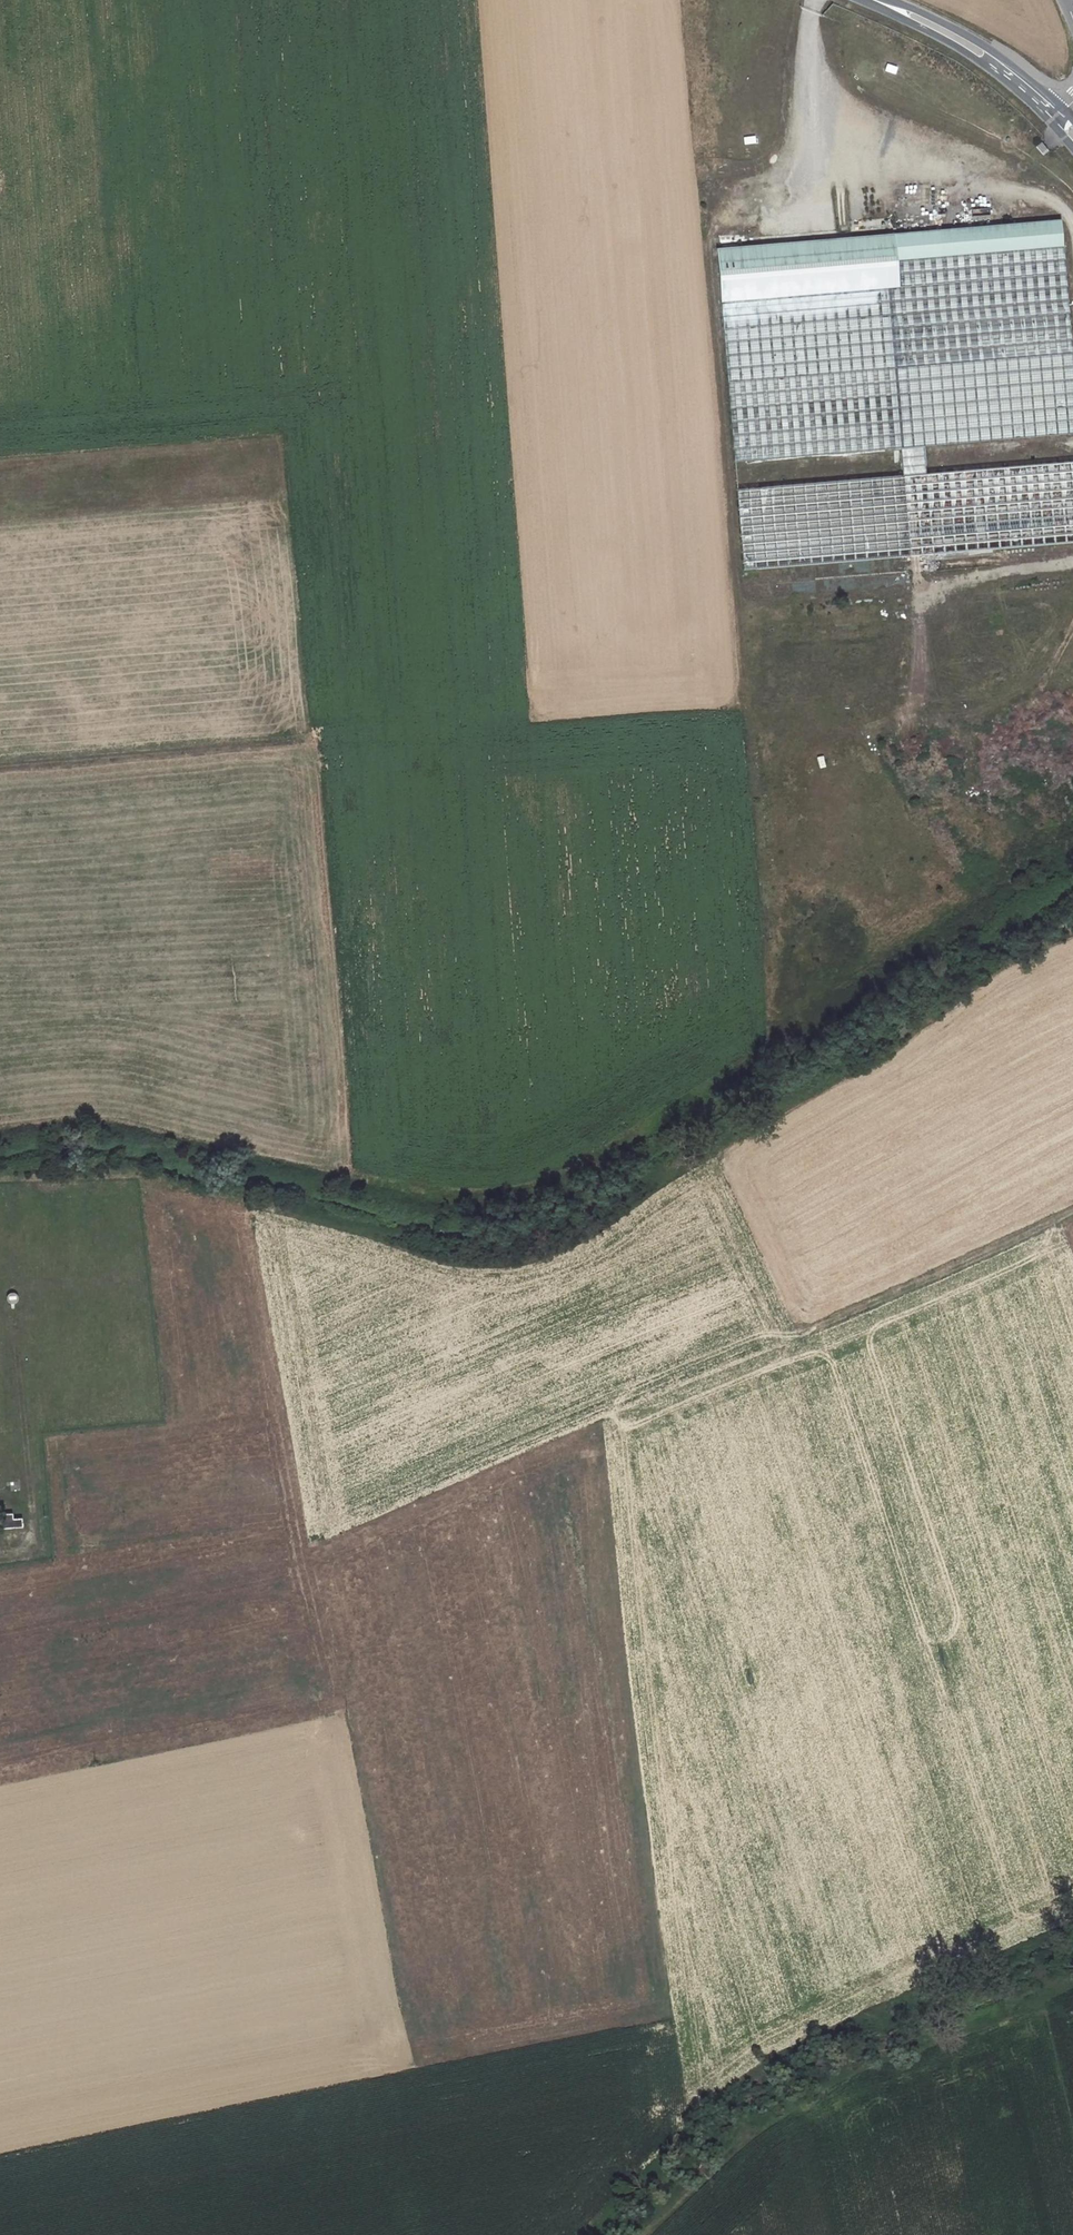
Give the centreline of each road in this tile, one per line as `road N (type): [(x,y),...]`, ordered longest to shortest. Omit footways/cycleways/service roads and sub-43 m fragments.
road 1 (track): [(801,1334),(1072,1212)]
road 2 (track): [(0,1560),(27,1556),(35,1542),(13,1322)]
road 3 (tertiary): [(874,0),(983,53),(1057,115)]

